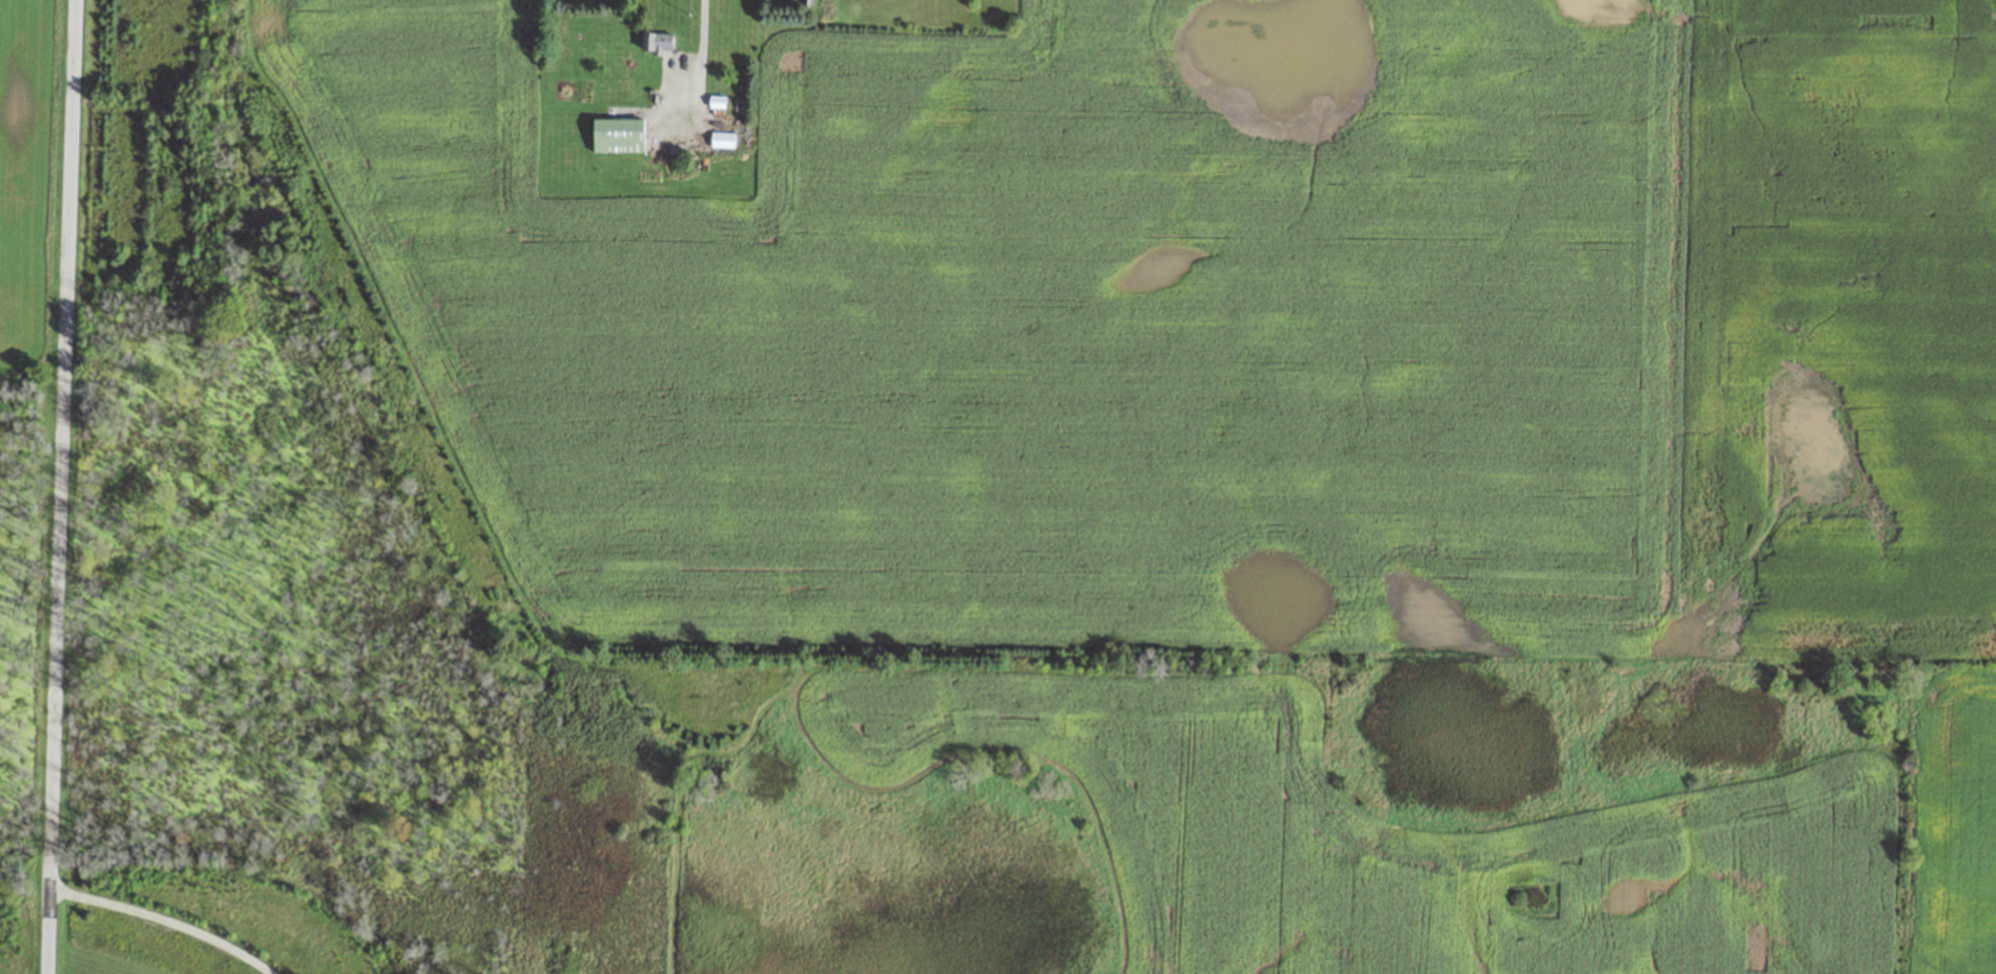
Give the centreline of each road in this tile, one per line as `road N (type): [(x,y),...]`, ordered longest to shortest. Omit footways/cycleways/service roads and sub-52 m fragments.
road 1 (residential): [(76,0),(47,973)]

